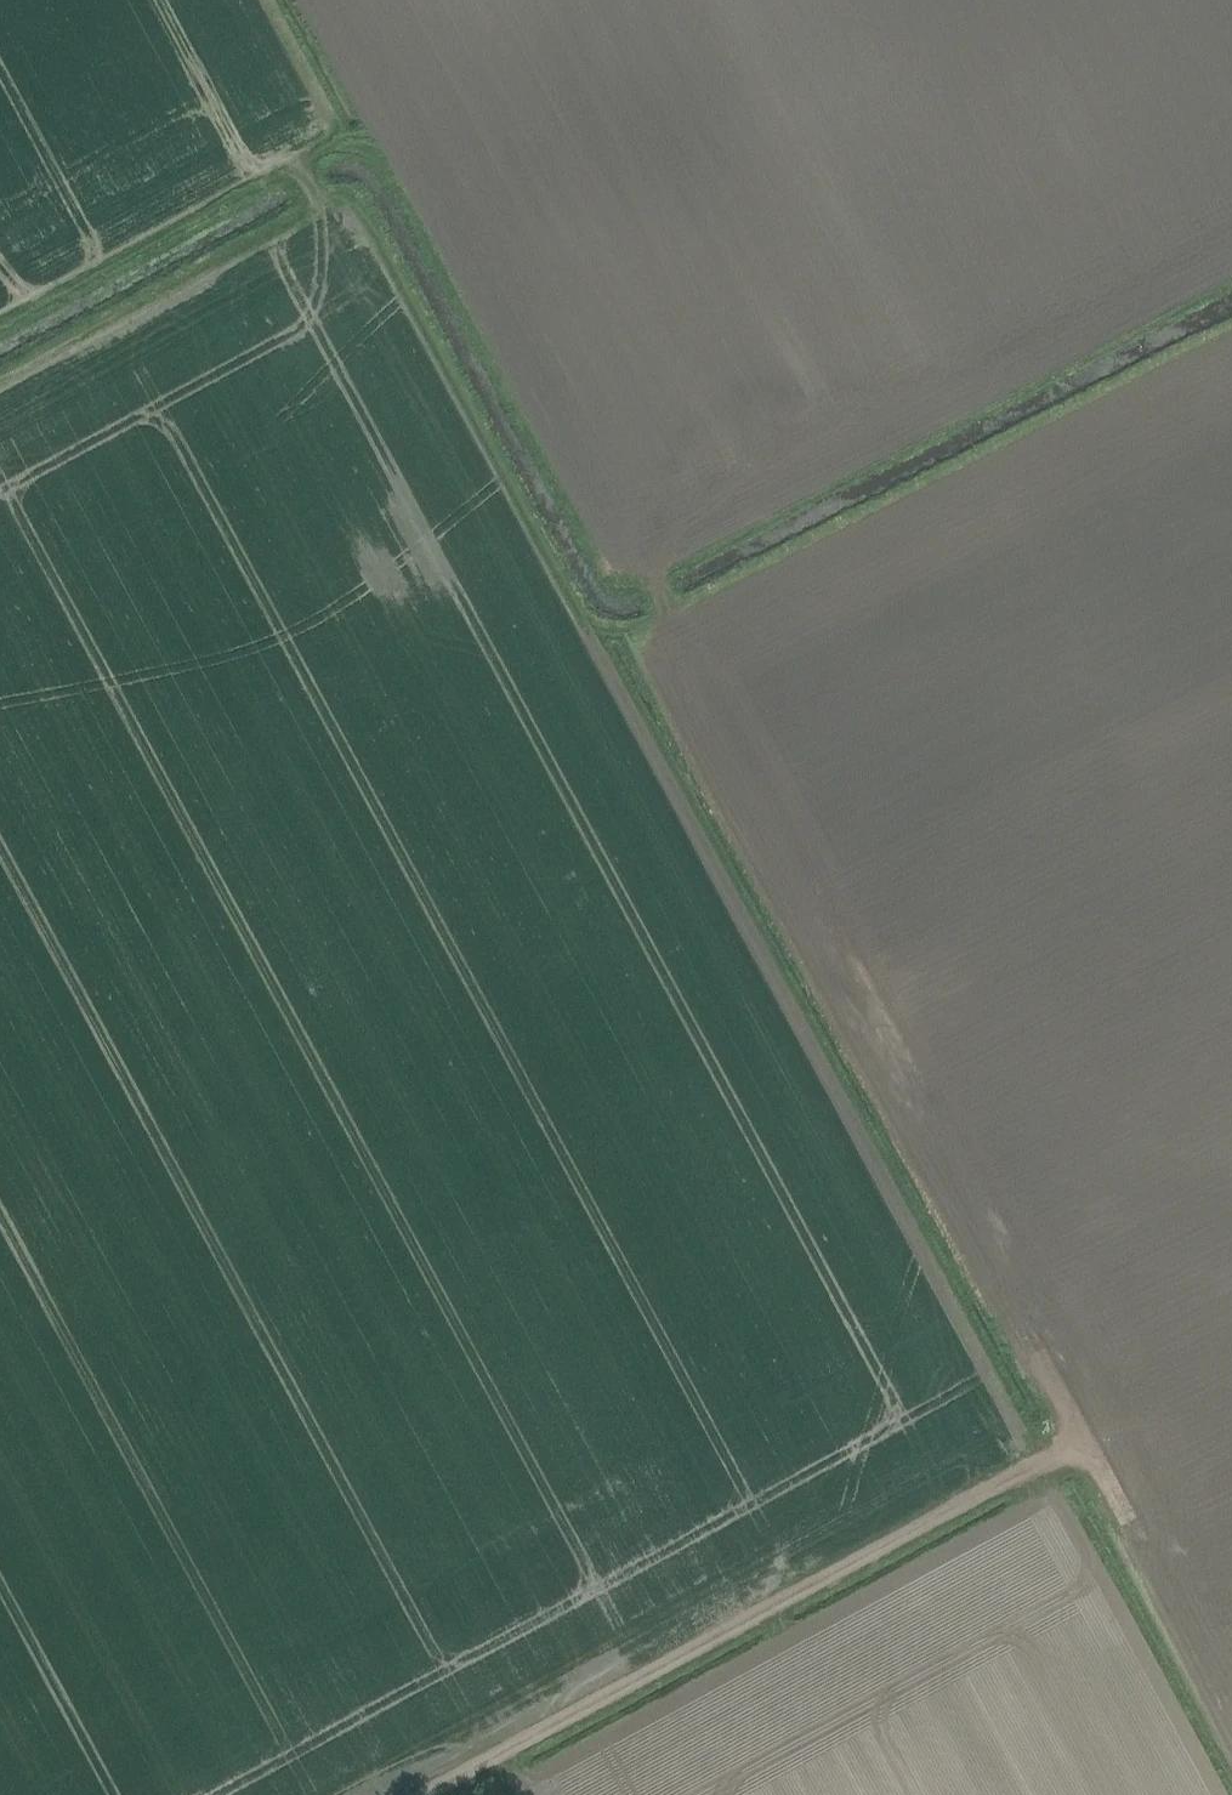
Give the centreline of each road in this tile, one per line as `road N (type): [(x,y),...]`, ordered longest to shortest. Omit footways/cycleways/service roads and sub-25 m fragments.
road 1 (track): [(428,1794),(1075,1446)]

